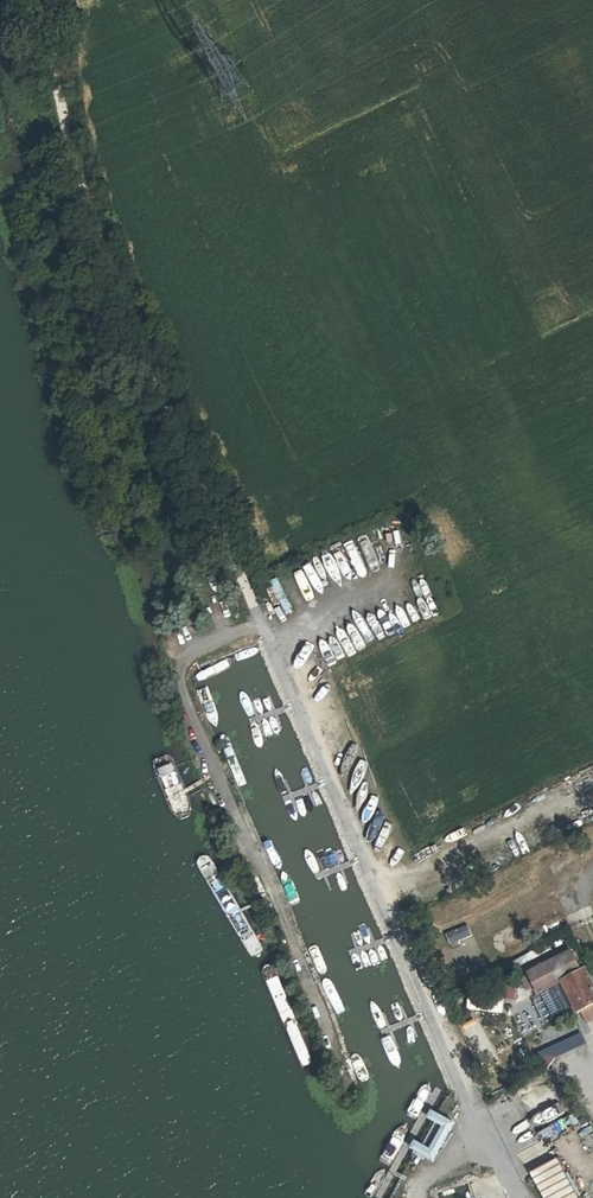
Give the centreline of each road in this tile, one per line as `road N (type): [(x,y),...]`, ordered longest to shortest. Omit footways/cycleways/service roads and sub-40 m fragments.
road 1 (track): [(242,584),(526,1197)]

